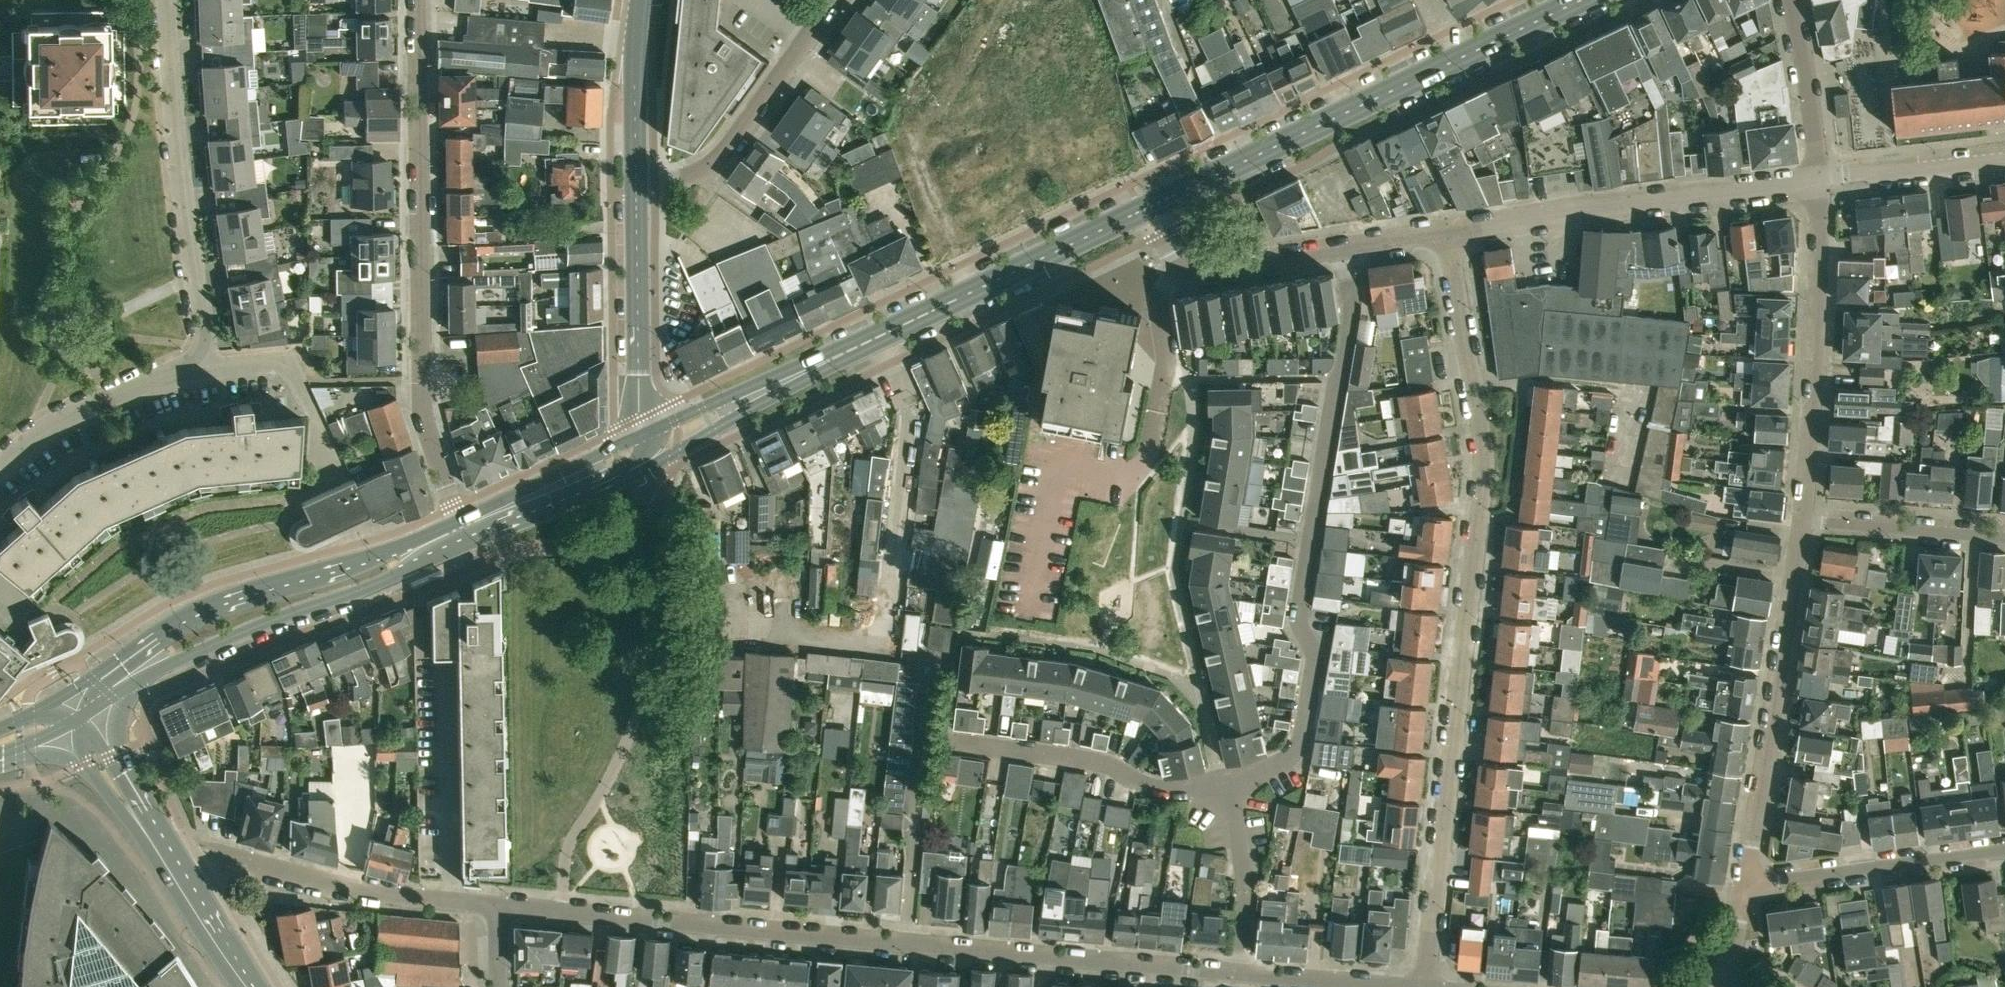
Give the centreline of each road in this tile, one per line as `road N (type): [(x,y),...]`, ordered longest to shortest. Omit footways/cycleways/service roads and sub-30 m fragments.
road 1 (residential): [(1448,233),(1484,466),(1424,986)]
road 2 (residential): [(1238,972),(499,902)]
road 3 (residential): [(1343,249),(1349,313),(1299,607),(1314,651),(1305,726),(1285,761),(1229,783)]
road 4 (residential): [(416,0),(421,387),(459,519)]
road 5 (secondary): [(1151,206),(1580,0)]
road 6 (secondary): [(459,519),(404,546),(209,602),(59,698)]
road 7 (secondary): [(74,722),(177,660),(471,543)]
road 8 (residential): [(1818,177),(1448,233)]
road 9 (residential): [(203,369),(169,0)]
road 10 (residential): [(1801,521),(1745,878)]
road 11 (residential): [(1818,177),(1820,277),(1801,521)]
road 12 (secondary): [(852,352),(1151,206)]
road 13 (secondary): [(251,986),(74,722)]
road 14 (residential): [(949,741),(1099,760),(1167,791),(1229,783)]
road 15 (residential): [(631,185),(666,182),(716,160),(833,0)]
road 16 (residential): [(499,902),(358,886),(226,856)]
road 17 (residential): [(1745,878),(1780,881),(2004,850)]
road 18 (secondary): [(642,436),(631,185)]
road 19 (secondary): [(635,468),(852,352)]
road 20 (residential): [(1343,249),(1196,273),(1182,268),(1151,206)]
road 21 (residential): [(0,465),(41,430),(105,398),(203,369)]
road 22 (secondary): [(852,352),(642,436)]
road 23 (residential): [(333,474),(292,365),(203,369)]
road 24 (residential): [(2004,538),(1801,521)]
road 25 (secondary): [(642,436),(459,519)]
road 26 (residential): [(1229,783),(1245,881),(1238,972)]
road 27 (residential): [(2004,157),(1818,177)]
road 28 (secondary): [(631,185),(642,0)]
road 29 (secondary): [(471,543),(635,468)]
road 30 (residential): [(1789,0),(1818,177)]
road 31 (residential): [(1413,986),(1238,972)]

